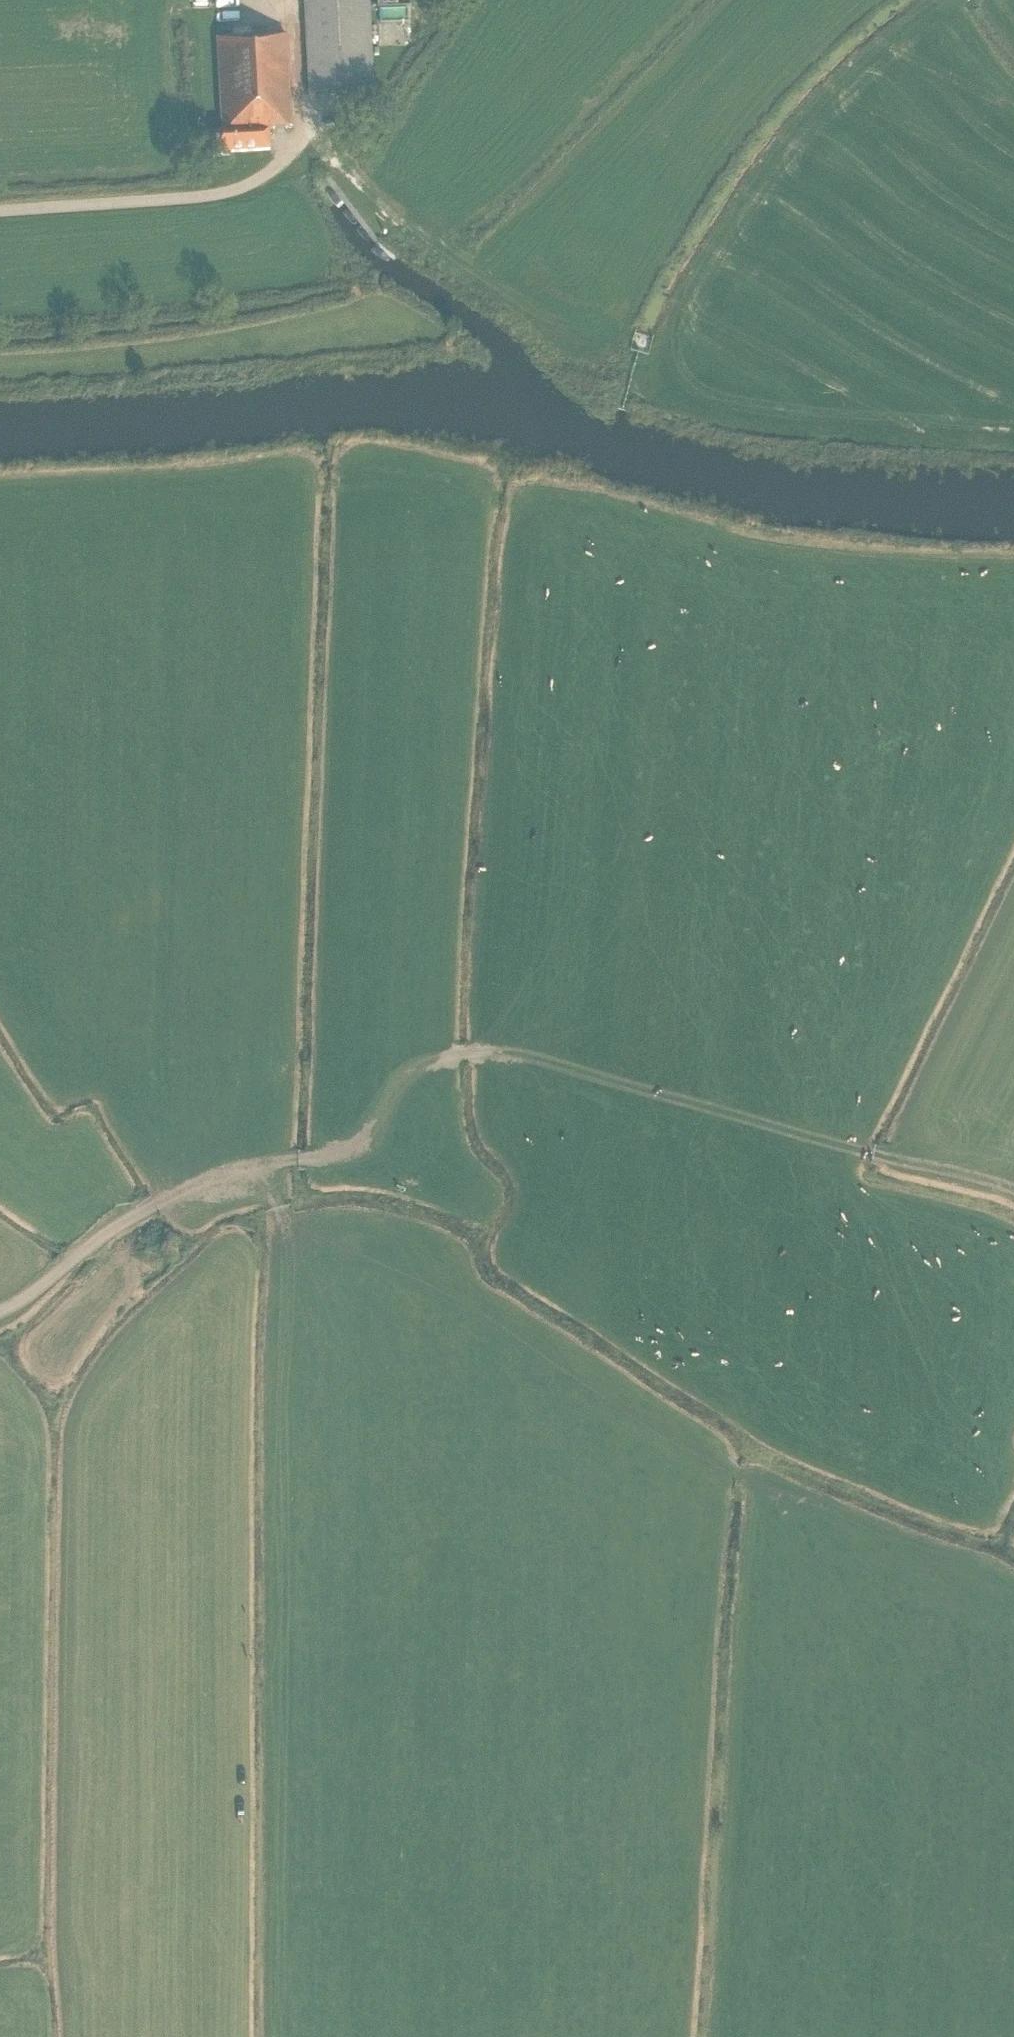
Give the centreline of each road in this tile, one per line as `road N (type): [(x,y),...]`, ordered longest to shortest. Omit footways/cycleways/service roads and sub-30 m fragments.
road 1 (unclassified): [(169,197),(0,208)]

